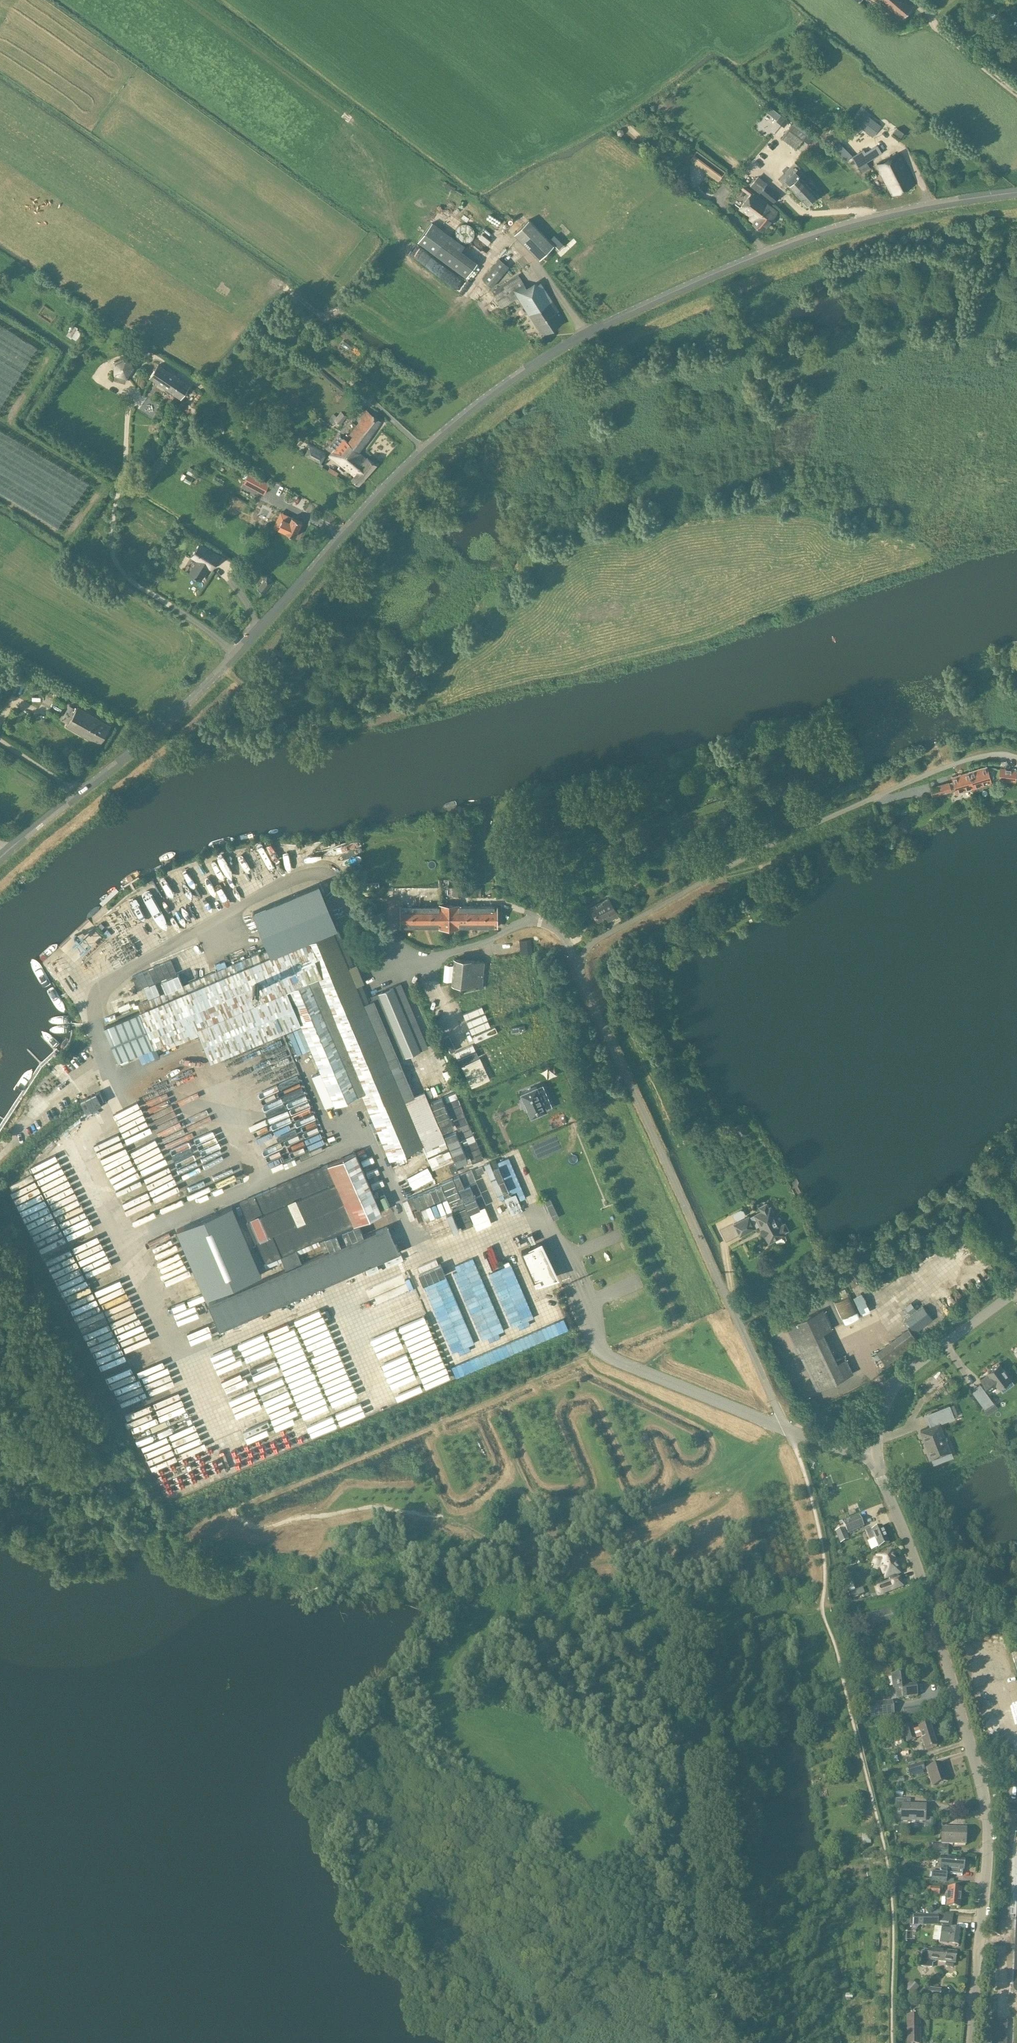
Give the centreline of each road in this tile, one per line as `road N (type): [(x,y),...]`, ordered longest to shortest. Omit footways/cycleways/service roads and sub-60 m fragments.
road 1 (tertiary): [(0,858),(190,701),(398,473),(525,370),(612,321),(807,237),(919,207),(1016,193)]
road 2 (unclassified): [(970,2042),(985,1802),(926,1595),(874,1457)]
road 3 (unclassified): [(579,969),(786,1429)]
road 4 (unclassified): [(1016,758),(949,764),(796,833),(601,936),(579,969)]
road 5 (track): [(241,1509),(600,1349)]
road 6 (residential): [(579,969),(562,933),(542,921),(430,956),(407,950),(359,915)]
road 7 (unclassified): [(884,1408),(907,1372),(1016,1291)]

